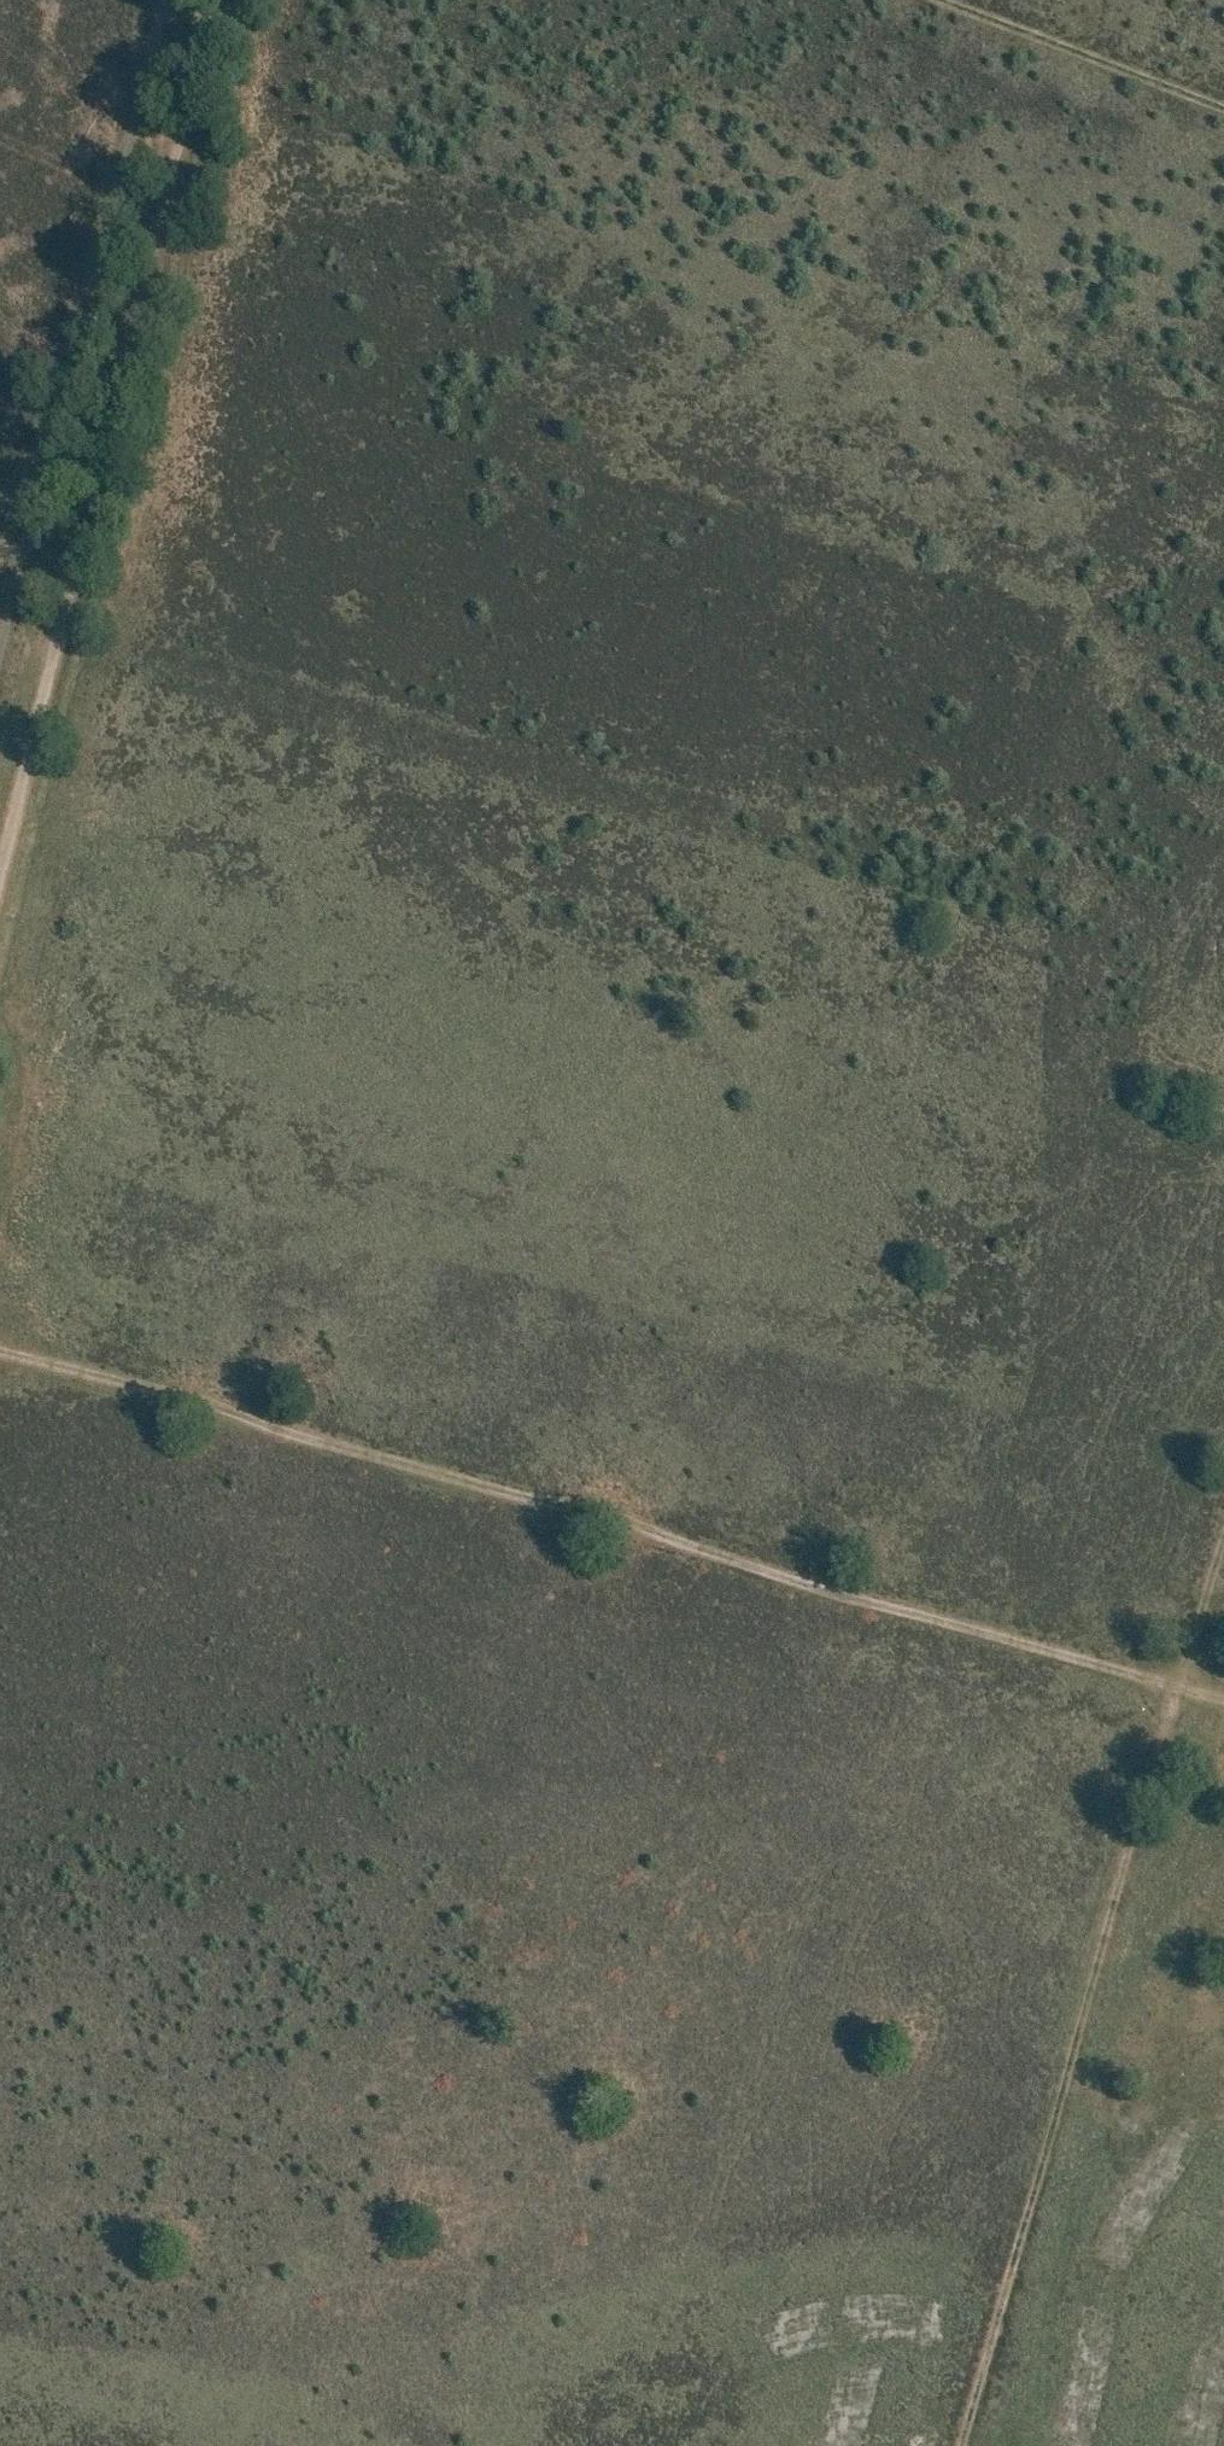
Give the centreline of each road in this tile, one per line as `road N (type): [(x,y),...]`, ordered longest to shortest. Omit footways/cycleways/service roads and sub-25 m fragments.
road 1 (track): [(0,861),(213,0)]

